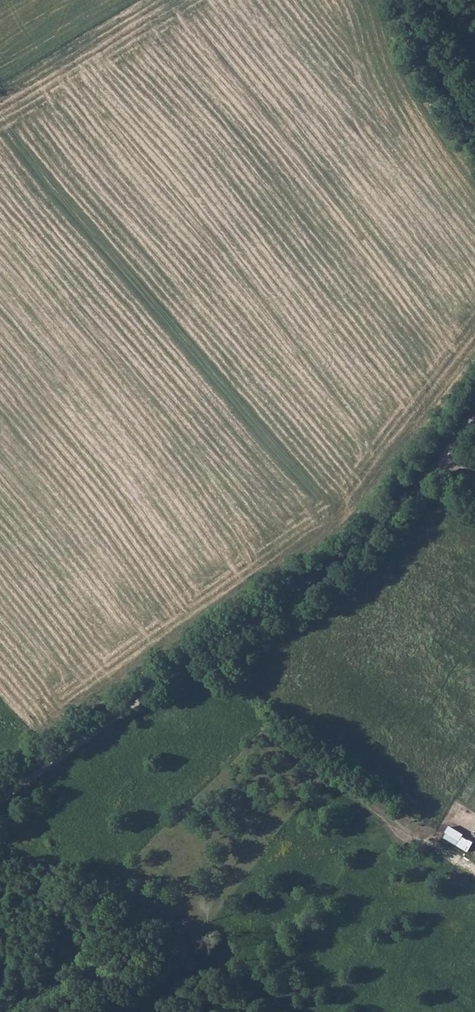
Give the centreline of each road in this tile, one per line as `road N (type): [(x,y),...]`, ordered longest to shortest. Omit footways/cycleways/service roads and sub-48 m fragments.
road 1 (track): [(474,417),(352,552),(0,803)]

